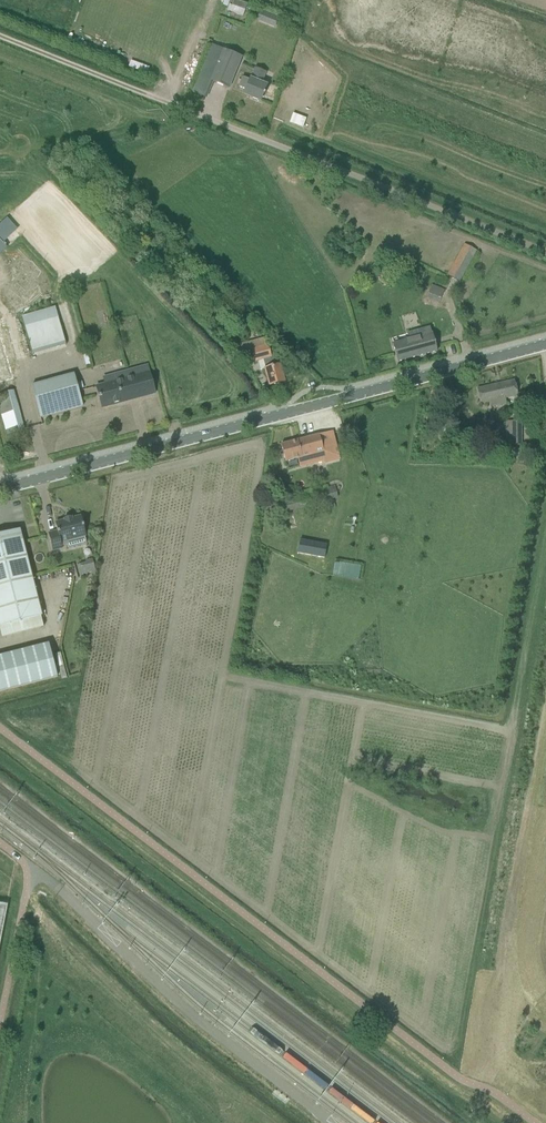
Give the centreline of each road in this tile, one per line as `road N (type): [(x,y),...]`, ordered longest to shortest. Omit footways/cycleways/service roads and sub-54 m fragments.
road 1 (tertiary): [(0,489),(545,344)]
road 2 (unclassified): [(545,253),(196,114)]
road 3 (track): [(0,36),(196,114)]

